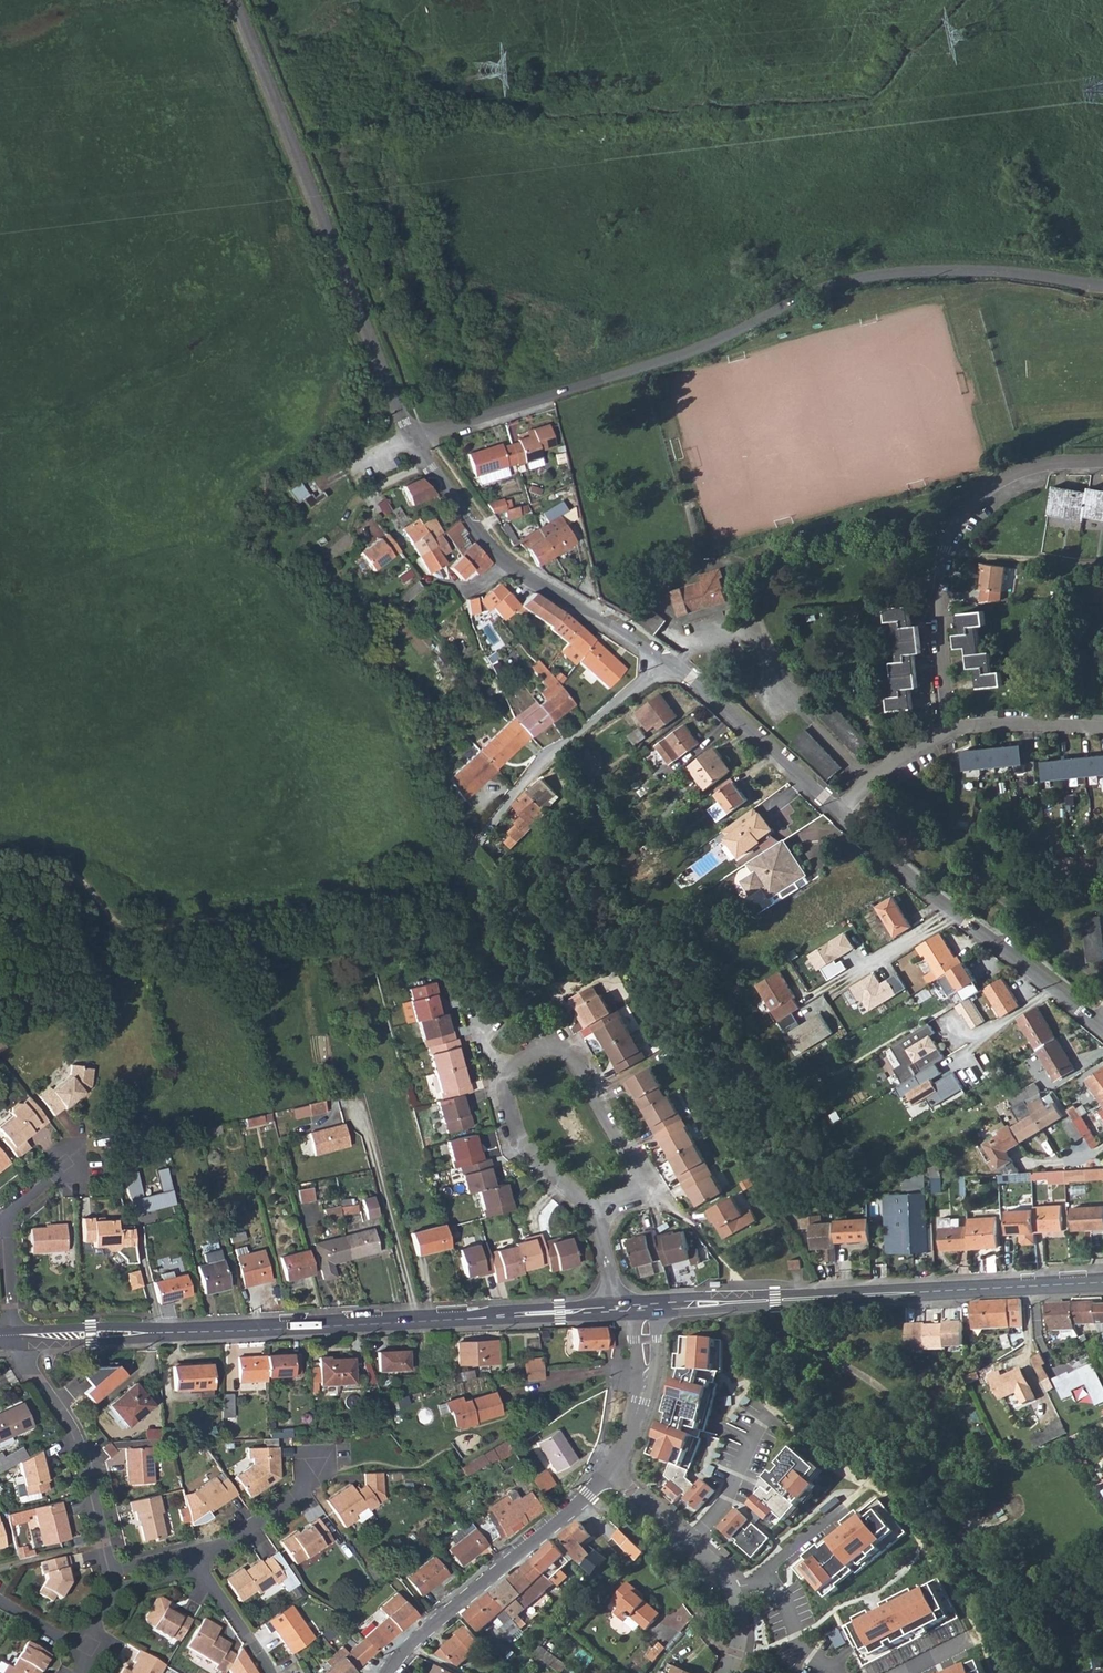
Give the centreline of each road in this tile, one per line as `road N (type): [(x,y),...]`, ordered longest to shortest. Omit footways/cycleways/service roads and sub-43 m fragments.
road 1 (unclassified): [(1102,285),(974,270),(859,278),(659,362),(412,437)]
road 2 (tertiary): [(14,1335),(617,1309)]
road 3 (unclassified): [(233,0),(412,437)]
road 4 (tertiary): [(1102,1282),(647,1307)]
road 5 (residential): [(598,1215),(524,1146),(509,1113),(505,1085),(528,1056),(564,1049),(639,1181),(635,1194),(617,1203)]
road 6 (residential): [(947,732),(937,581),(946,541),(969,504),(1004,478),(1046,464),(1102,461)]
road 7 (track): [(866,779),(1014,915),(1102,976)]
road 8 (residential): [(608,1471),(385,1672)]
road 9 (residential): [(669,663),(537,767),(475,843)]
road 10 (residential): [(109,1570),(77,1444),(14,1335)]
road 11 (residential): [(608,1471),(721,1570),(738,1602),(737,1643)]
road 12 (unclassified): [(669,663),(839,812)]
road 13 (residential): [(504,562),(481,587),(455,586),(423,575),(364,492),(345,511)]
road 14 (residential): [(504,562),(669,663)]
road 15 (unclassified): [(952,912),(1100,1026)]
road 16 (residential): [(647,1307),(645,1382),(626,1444),(608,1471)]
road 17 (track): [(1075,565),(1083,727)]
road 18 (track): [(1102,566),(944,547)]
road 19 (residential): [(1102,728),(983,723),(947,732)]
road 20 (residential): [(195,1552),(228,1544),(305,1489),(316,1464)]
road 21 (residential): [(412,437),(504,562)]
road 22 (residential): [(952,912),(822,995)]
road 23 (unclassified): [(839,812),(952,912)]
road 24 (residential): [(947,732),(866,779),(839,812)]
road 25 (residential): [(206,1571),(270,1672)]

